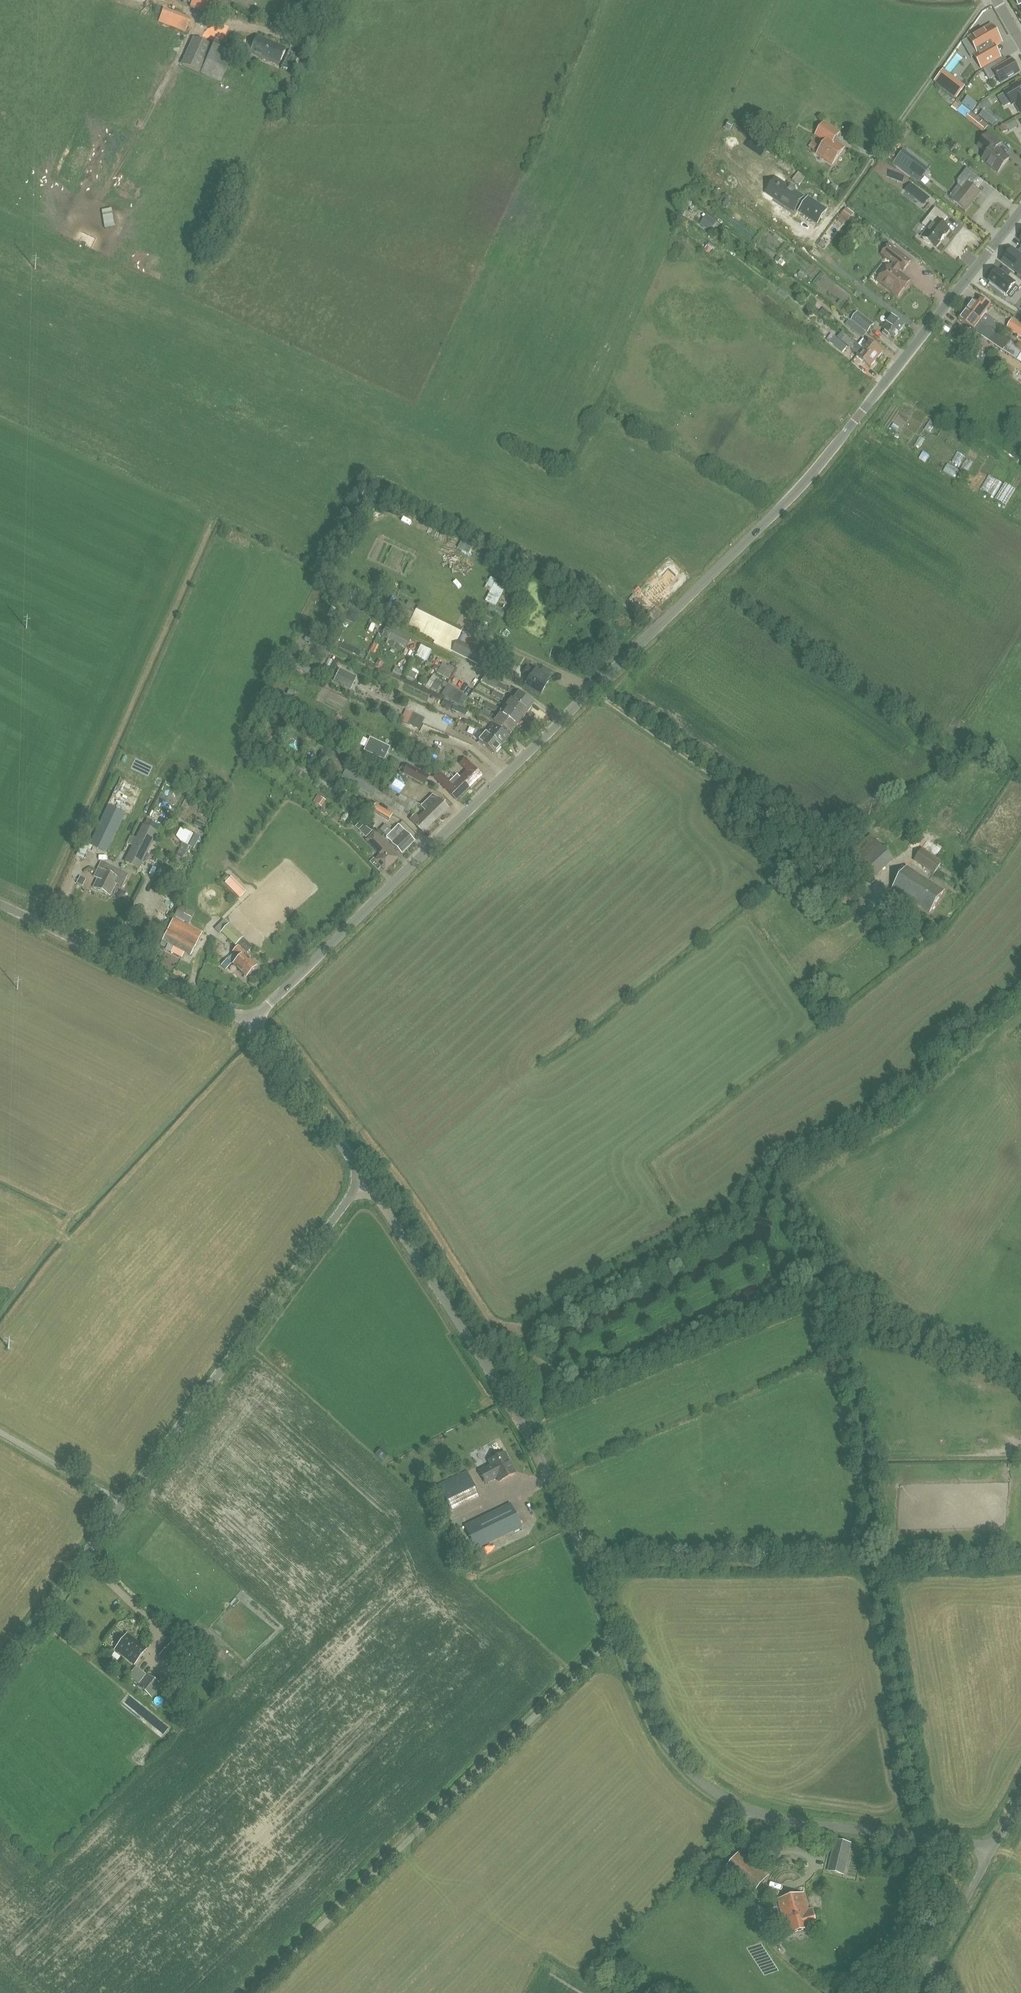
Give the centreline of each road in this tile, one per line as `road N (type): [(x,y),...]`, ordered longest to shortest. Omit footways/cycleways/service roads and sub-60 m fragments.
road 1 (unclassified): [(249,1023),(598,689),(796,492),(860,415)]
road 2 (unclassified): [(0,1670),(354,1184)]
road 3 (unclassified): [(616,1636),(513,1414),(380,1201),(354,1184)]
road 4 (unclassified): [(253,1992),(616,1636)]
road 5 (unclassified): [(995,1845),(790,1823),(736,1807),(702,1786),(665,1745),(616,1636)]
road 6 (unclassified): [(249,1023),(0,905)]
road 7 (residential): [(860,415),(1020,214)]
road 8 (unclassified): [(354,1184),(347,1155),(249,1023)]
road 9 (unclassified): [(907,1992),(995,1845)]
road 10 (track): [(123,1504),(0,1432)]
road 11 (track): [(598,689),(488,637)]

